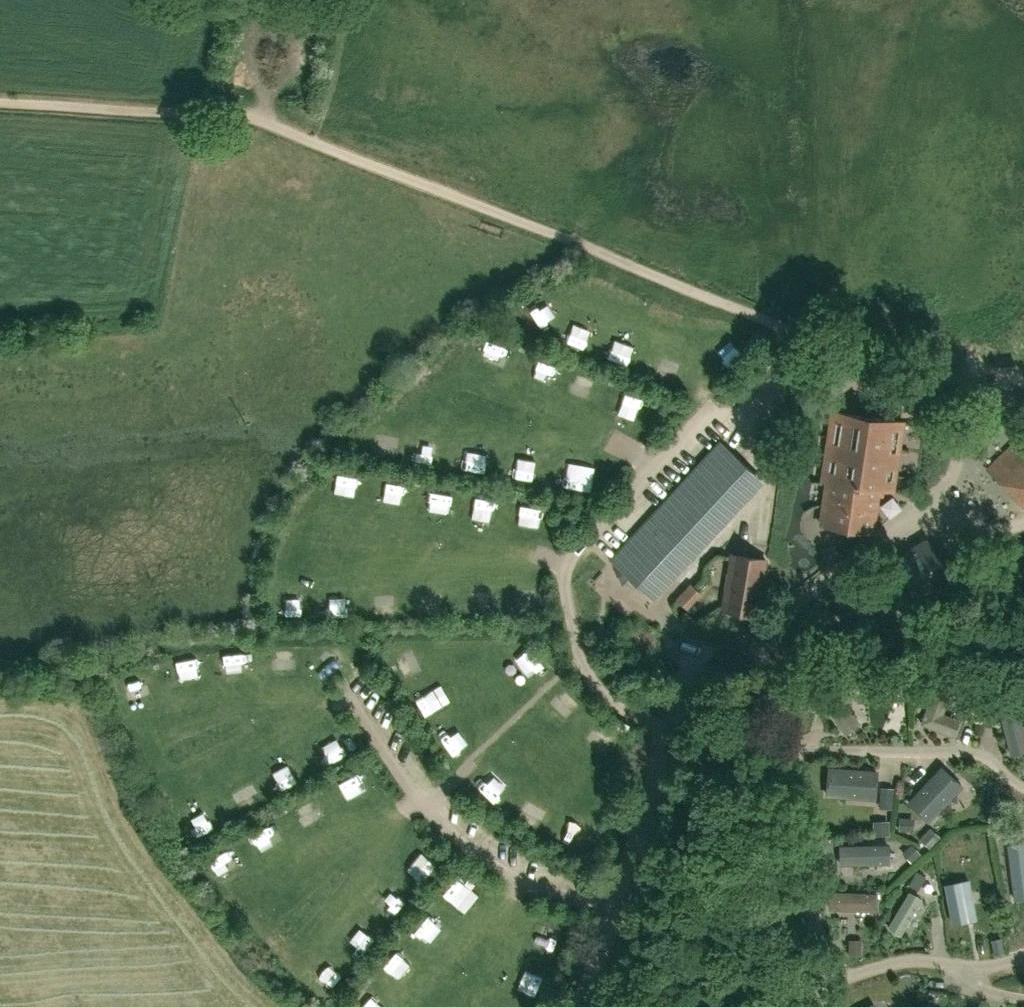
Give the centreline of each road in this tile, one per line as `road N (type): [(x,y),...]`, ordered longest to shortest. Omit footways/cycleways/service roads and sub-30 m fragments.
road 1 (track): [(0,99),(250,118),(798,331)]

